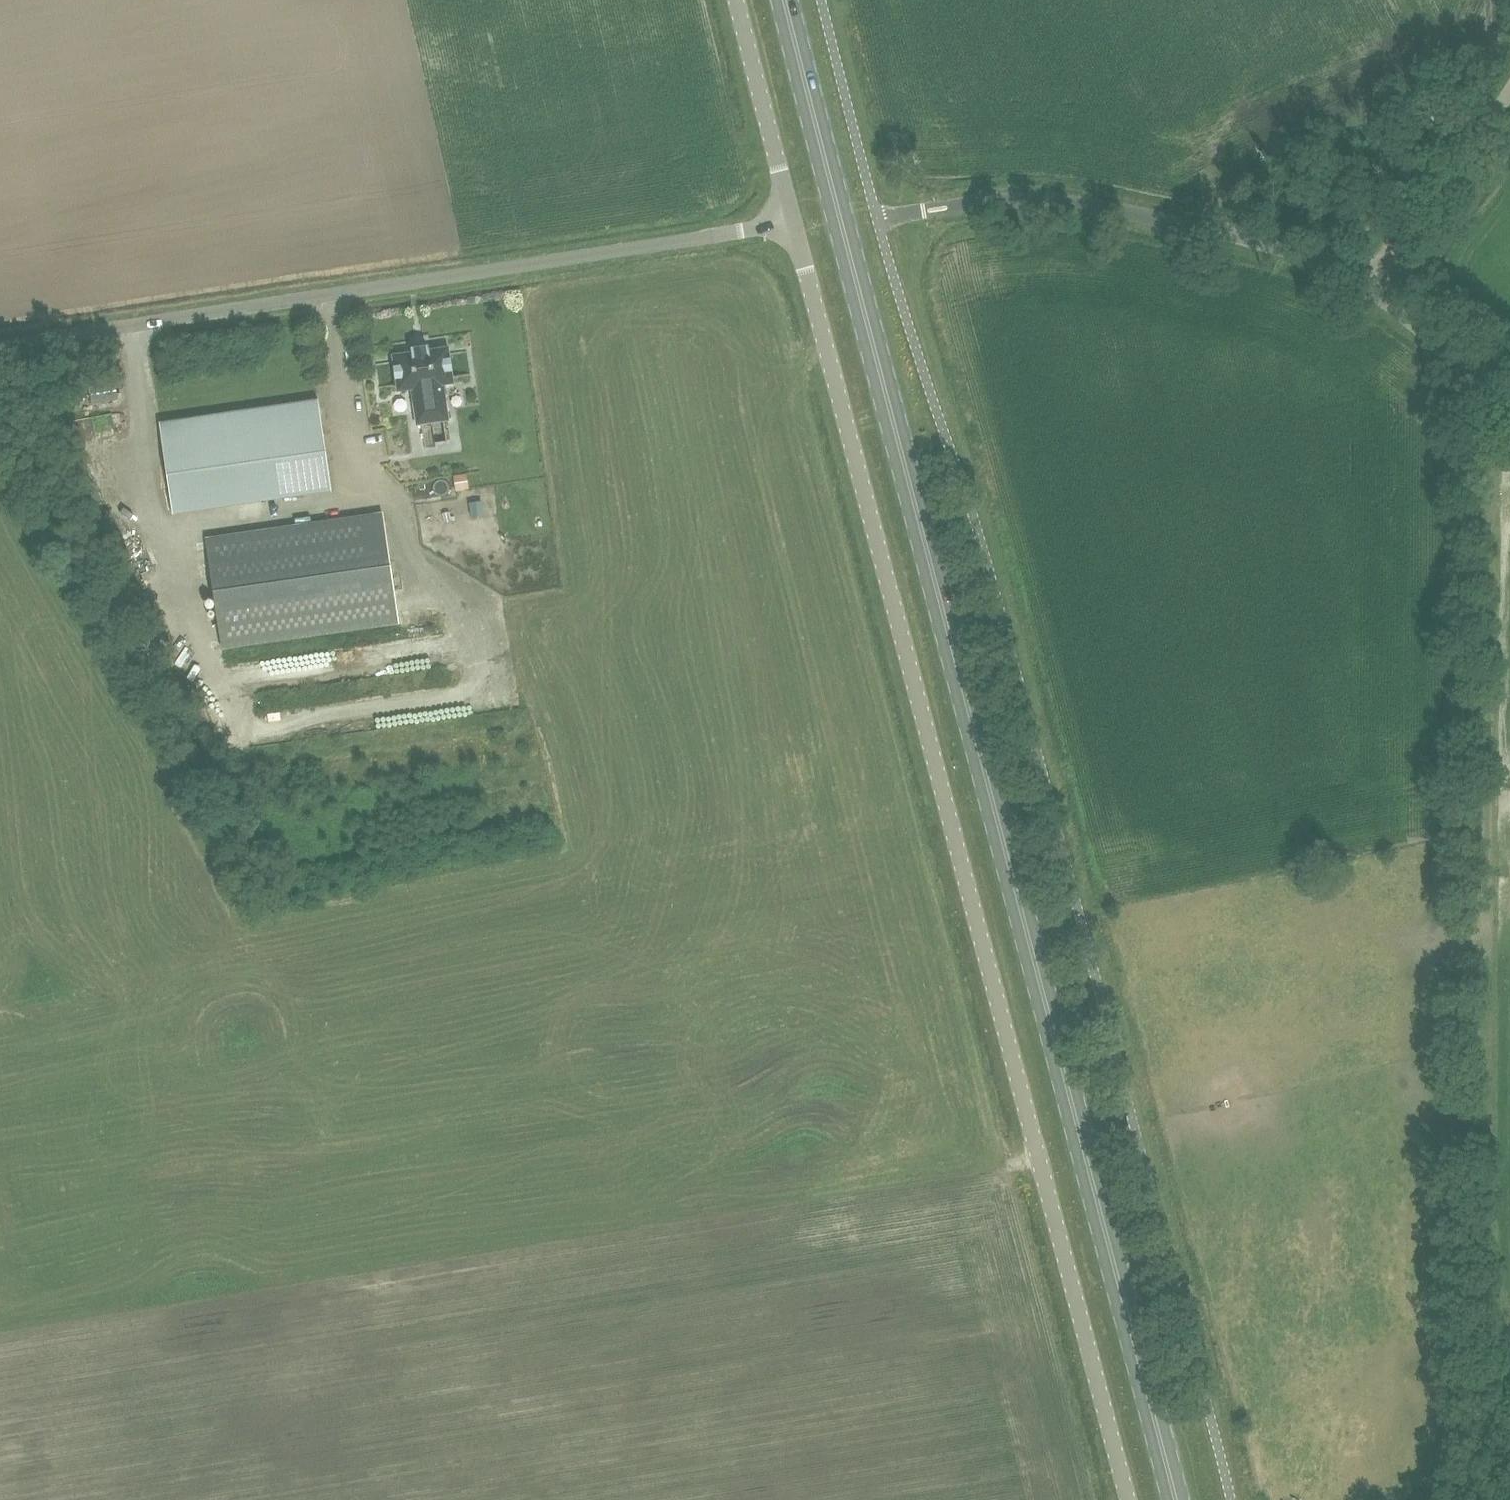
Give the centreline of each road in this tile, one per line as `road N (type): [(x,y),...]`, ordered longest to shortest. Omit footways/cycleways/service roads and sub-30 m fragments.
road 1 (primary): [(1175,1499),(787,0)]
road 2 (unclassified): [(792,223),(1128,1499)]
road 3 (unclassified): [(0,345),(792,223)]
road 4 (unclassified): [(1509,400),(1372,290),(1296,254),(1057,203),(937,209)]
road 5 (track): [(1372,290),(1388,253),(1509,90)]
road 6 (unclassified): [(737,0),(792,223)]

